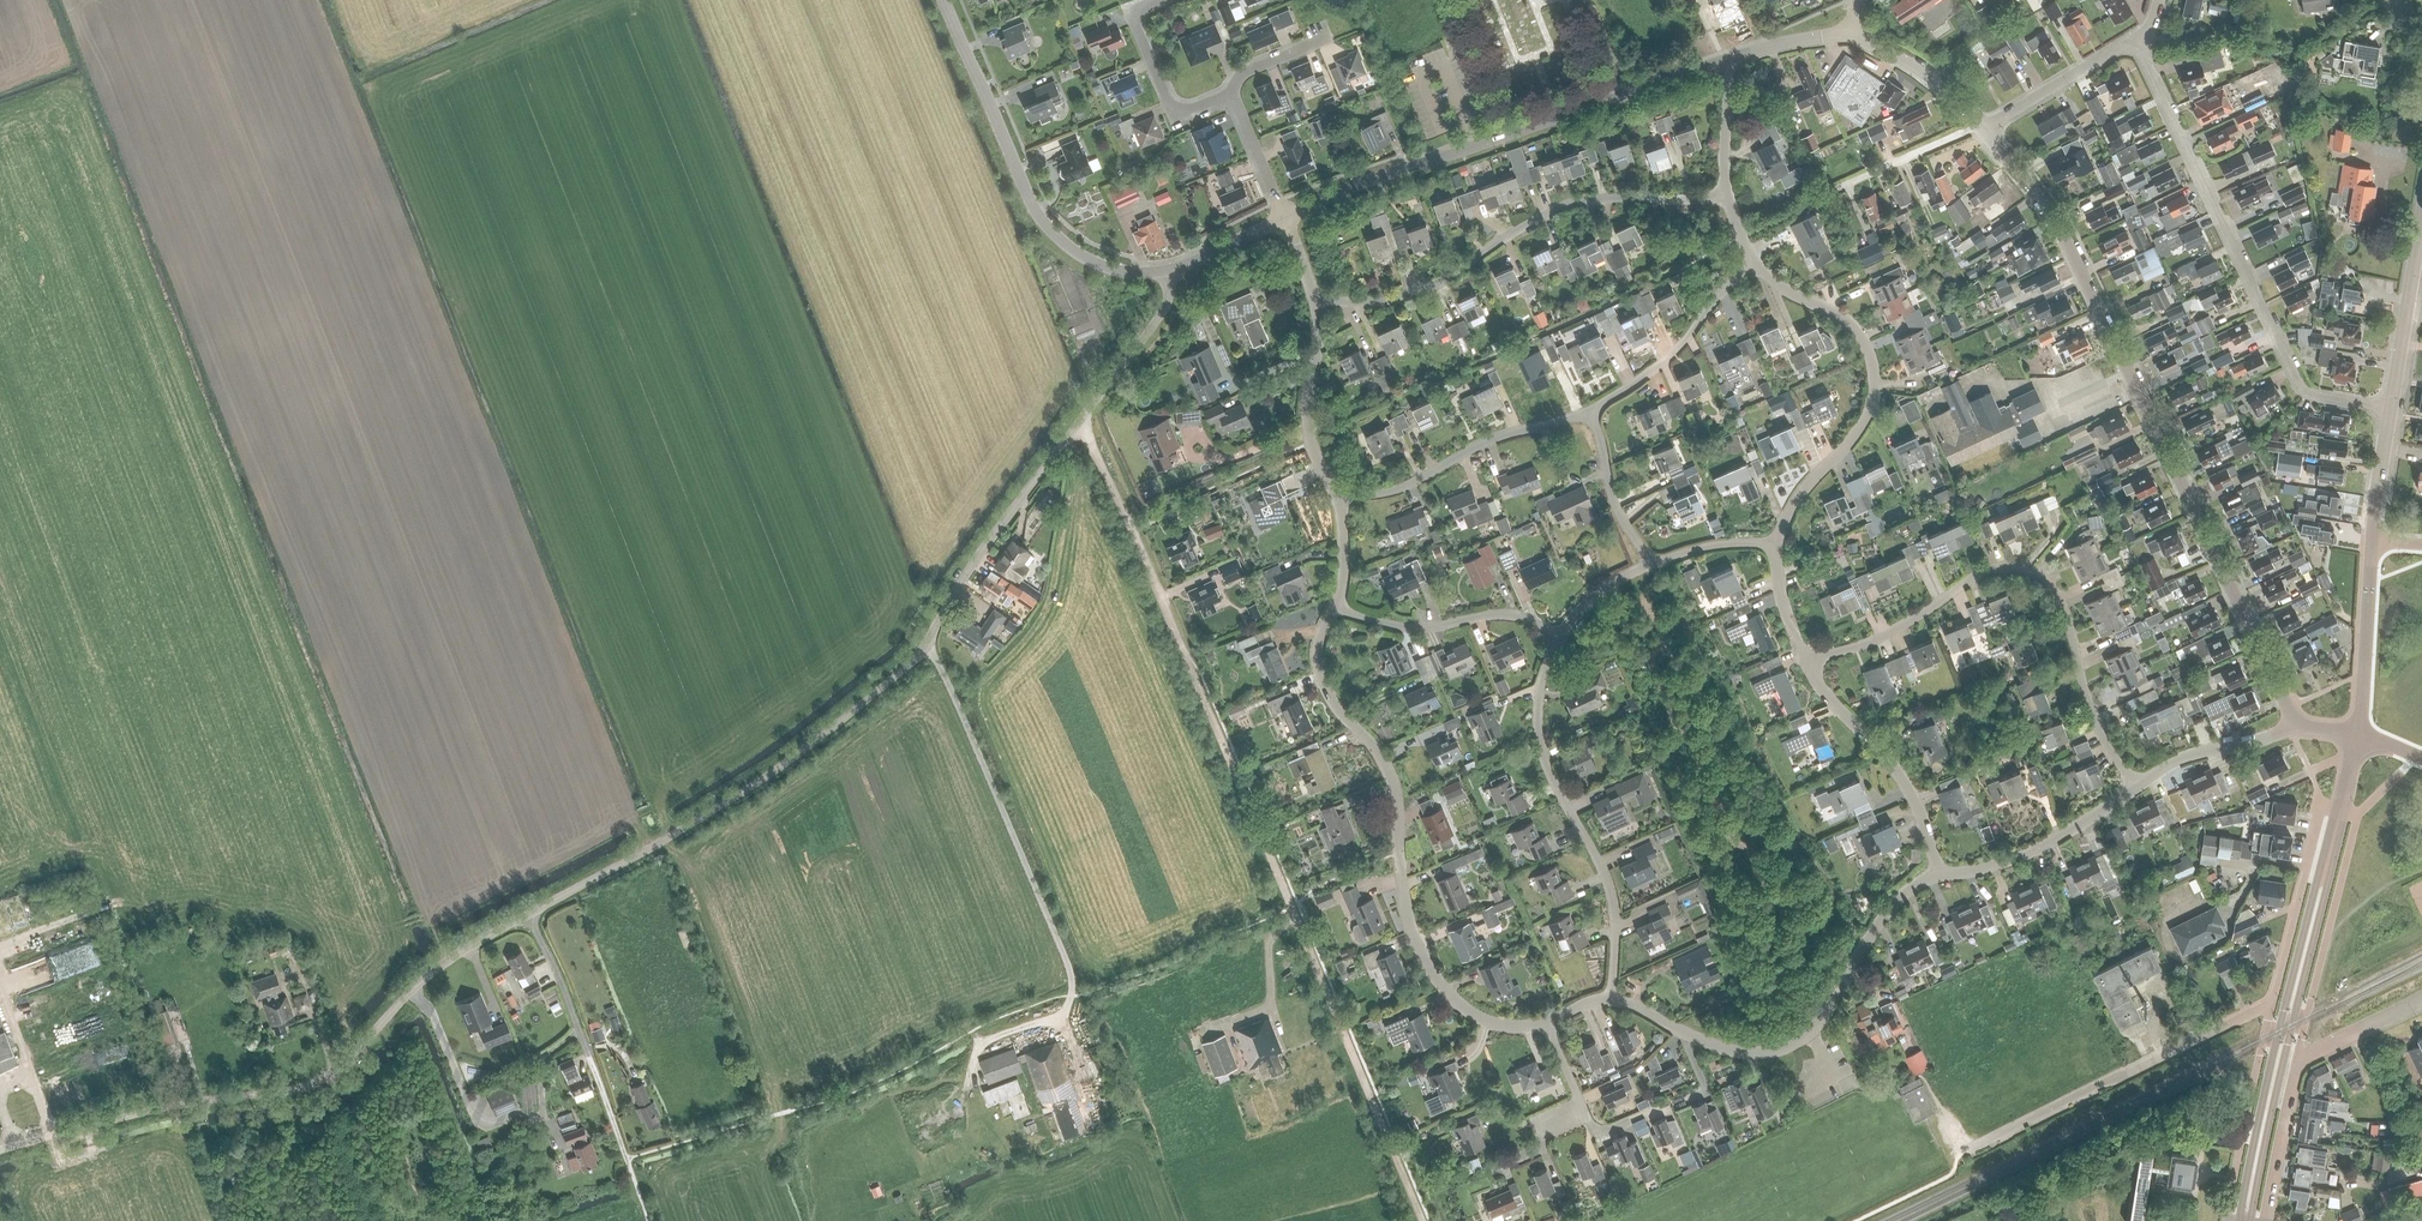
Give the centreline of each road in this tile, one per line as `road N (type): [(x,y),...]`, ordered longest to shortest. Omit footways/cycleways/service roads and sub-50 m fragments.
road 1 (unclassified): [(0,1150),(162,1108),(316,1082),(457,954),(658,842),(804,749),(926,647),(967,571),(1166,306),(1168,270)]
road 2 (tertiary): [(2288,709),(2067,243),(1983,131)]
road 3 (unclassified): [(1940,1111),(1958,1153),(2272,1004),(2322,806)]
road 4 (residential): [(1545,1023),(1513,1027),(1476,1017),(1431,972),(1404,908),(1394,788),(1319,667),(1319,640),(1336,607)]
road 5 (residential): [(2135,787),(2086,703),(2066,615),(2050,586),(2029,571),(1978,574),(1894,629),(1806,664)]
road 6 (residential): [(2390,409),(2303,389),(2135,47)]
road 7 (tertiary): [(1285,218),(1360,183),(1722,60)]
road 8 (residential): [(1315,304),(1407,295),(1576,201),(1727,198)]
road 9 (residential): [(1937,876),(1893,903),(1813,1029),(1775,1052),(1732,1052),(1612,999)]
road 10 (tertiary): [(1168,270),(1108,268),(1051,233),(944,0)]
road 11 (residential): [(1612,999),(1612,900),(1538,737),(1543,673),(1559,636)]
road 12 (tertiary): [(2330,853),(2278,1033),(2242,1220)]
road 13 (residential): [(1775,545),(1801,488),(1860,427),(1873,364),(1866,337),(1846,318),(1778,285),(1753,262)]
road 14 (tertiary): [(2249,1220),(2330,853)]
road 15 (track): [(1422,1220),(1289,902)]
road 16 (unclassified): [(2264,1220),(2298,1060),(2421,998)]
road 17 (residential): [(1334,495),(1403,487),(1489,440),(1589,411)]
road 18 (track): [(1289,902),(1184,656)]
road 19 (track): [(528,914),(627,1158)]
road 20 (track): [(1184,656),(1079,420)]
road 21 (residential): [(1937,876),(1928,827),(1885,755),(1824,694),(1806,664)]
road 22 (residential): [(1559,636),(1510,613),(1403,628),(1336,607)]
road 23 (residential): [(1589,411),(1660,365),(1753,262)]
road 24 (residential): [(2135,787),(2021,856),(1937,876)]
road 25 (unclassified): [(2390,409),(2421,213)]
road 26 (residential): [(1334,495),(1307,430),(1315,304)]
road 27 (unclassified): [(2357,735),(2372,541)]
road 28 (residential): [(1229,99),(1180,112),(1170,104),(1135,21),(1158,0)]
road 29 (residential): [(1983,131),(2121,47),(2135,47)]
road 30 (residential): [(2295,726),(2171,762),(2135,787)]
road 31 (residential): [(1824,195),(1977,125)]
road 32 (residential): [(1651,565),(1617,512),(1589,411)]
road 33 (tertiary): [(1977,125),(1918,70),(1850,33)]
road 34 (residential): [(1727,198),(1722,60)]
road 35 (unclassified): [(2372,541),(2390,409)]
road 36 (residential): [(1285,218),(1229,99)]
road 37 (tertiary): [(1722,60),(1850,33)]
road 38 (tertiary): [(1168,270),(1285,218)]
road 39 (residential): [(1651,565),(1692,551),(1775,545)]
road 40 (residential): [(1806,664),(1777,586),(1775,545)]
road 41 (residential): [(1229,99),(1245,73),(1331,37)]

